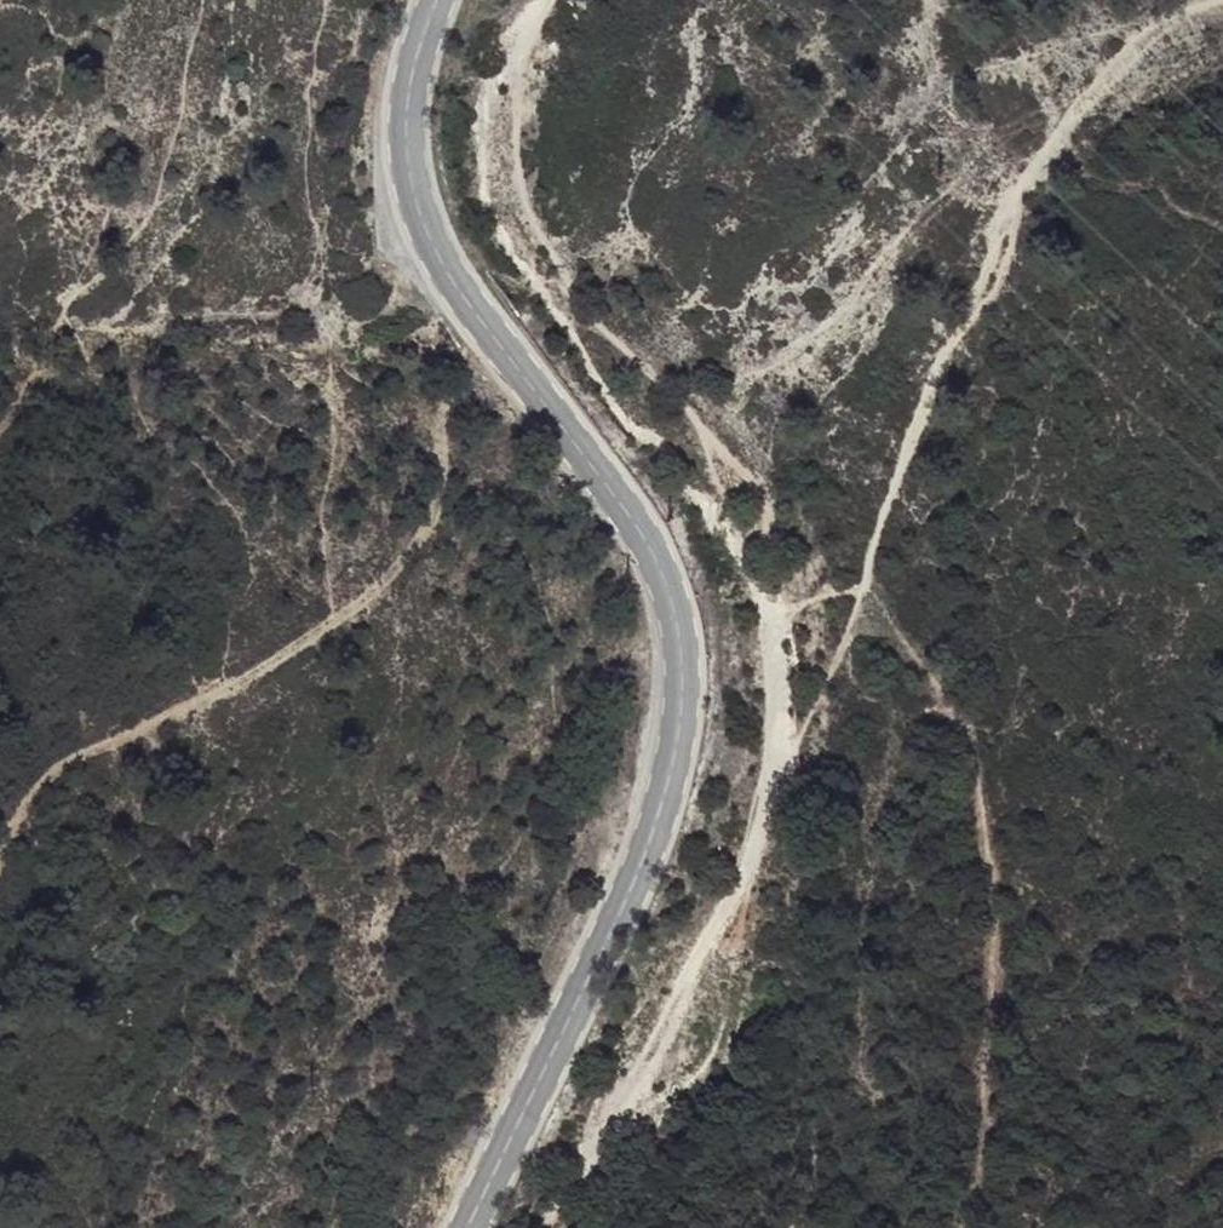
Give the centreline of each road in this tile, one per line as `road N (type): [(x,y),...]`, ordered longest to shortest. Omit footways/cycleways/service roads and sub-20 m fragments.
road 1 (track): [(579,0),(536,121),(574,249),(667,384),(757,484),(786,607),(783,762),(751,880),(677,1035),(558,1227)]
road 2 (secondary): [(466,1227),(658,824),(675,688),(670,610),(649,537),(433,247),(399,119),(434,0)]
road 3 (track): [(786,607),(867,589),(903,450),(1020,186),(1093,86),(1178,18),(1222,3)]
road 4 (track): [(484,319),(460,379),(429,530),(380,591),(232,685),(54,765),(21,797),(0,856)]
road 5 (track): [(867,589),(783,762)]

